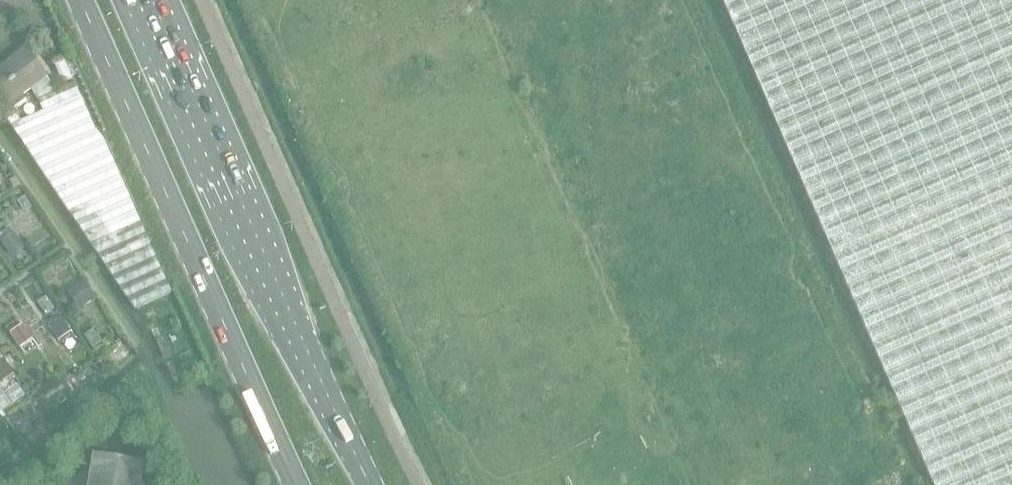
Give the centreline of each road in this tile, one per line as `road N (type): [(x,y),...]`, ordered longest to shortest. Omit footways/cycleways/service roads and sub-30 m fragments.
road 1 (primary): [(81,0),(301,484)]
road 2 (primary): [(373,484),(155,0)]

